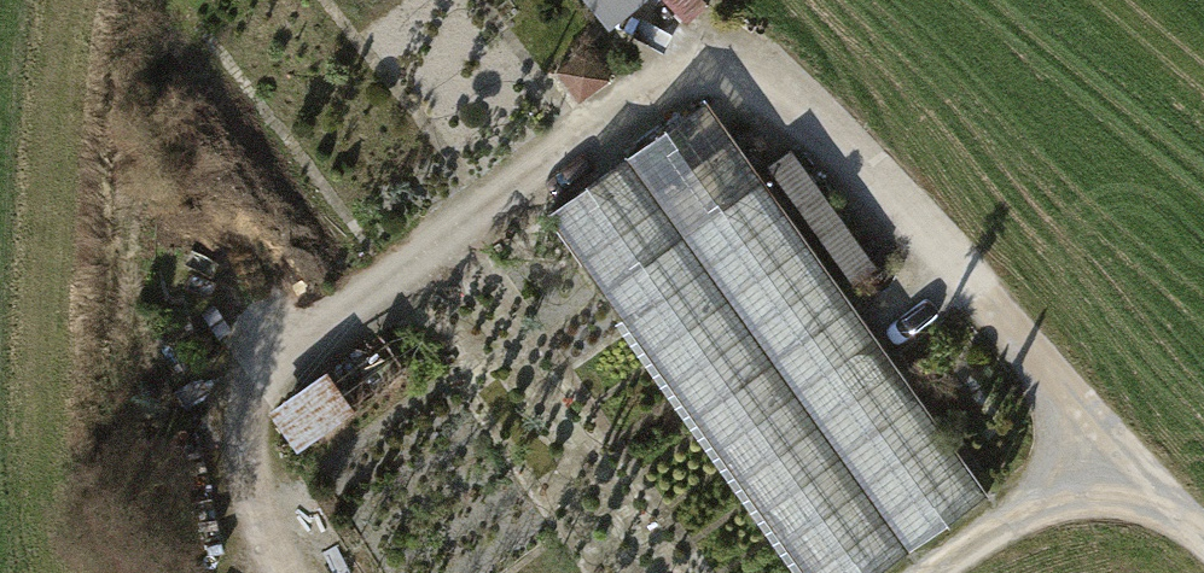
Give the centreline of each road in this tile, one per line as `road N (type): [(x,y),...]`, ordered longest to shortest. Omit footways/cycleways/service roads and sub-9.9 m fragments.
road 1 (residential): [(278,352),(721,29),(1203,553)]
road 2 (track): [(914,572),(1099,439)]
road 3 (track): [(278,352),(280,559),(290,572)]

